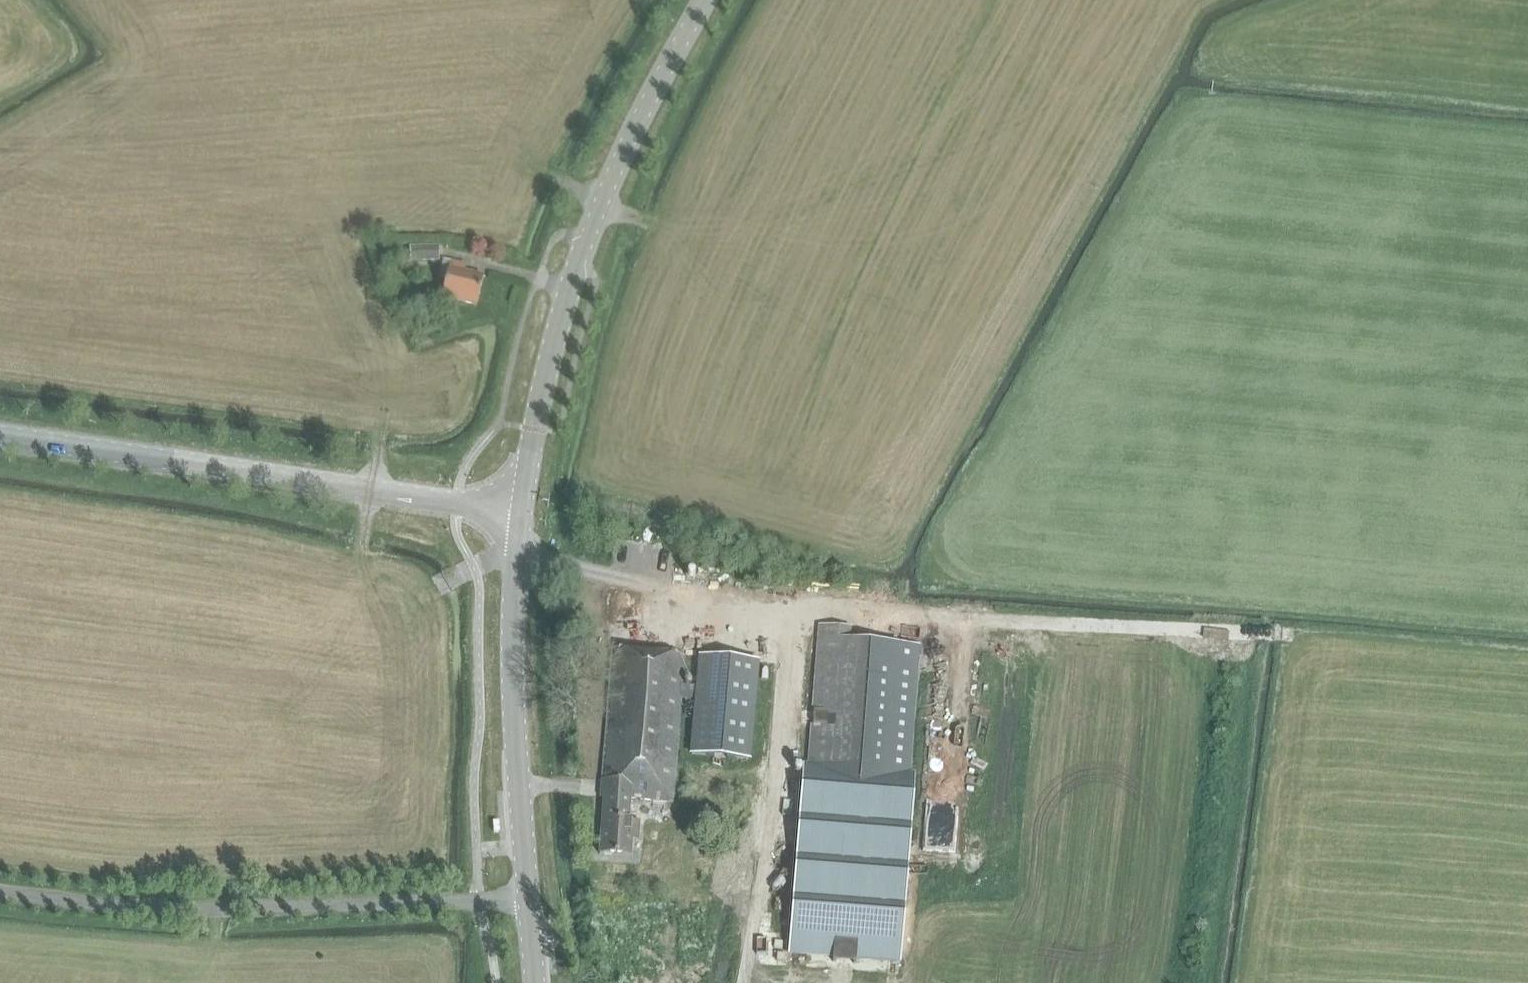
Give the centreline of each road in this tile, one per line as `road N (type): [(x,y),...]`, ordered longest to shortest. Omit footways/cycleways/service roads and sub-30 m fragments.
road 1 (secondary): [(517,511),(542,370),(584,234),(654,86),(706,0)]
road 2 (unclassified): [(528,899),(212,916),(0,898)]
road 3 (tertiary): [(517,511),(0,435)]
road 4 (secondary): [(528,899),(507,662),(517,511)]

